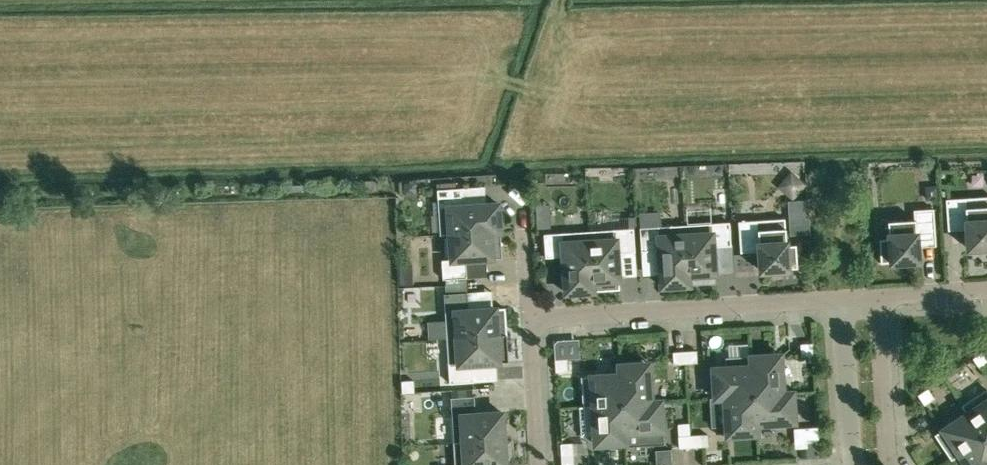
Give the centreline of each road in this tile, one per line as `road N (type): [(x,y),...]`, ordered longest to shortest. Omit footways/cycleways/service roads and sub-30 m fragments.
road 1 (residential): [(842,300),(531,317)]
road 2 (residential): [(888,298),(896,451),(904,464)]
road 3 (residential): [(849,464),(842,300)]
road 4 (residential): [(531,317),(539,464)]
road 5 (residential): [(521,190),(531,317)]

